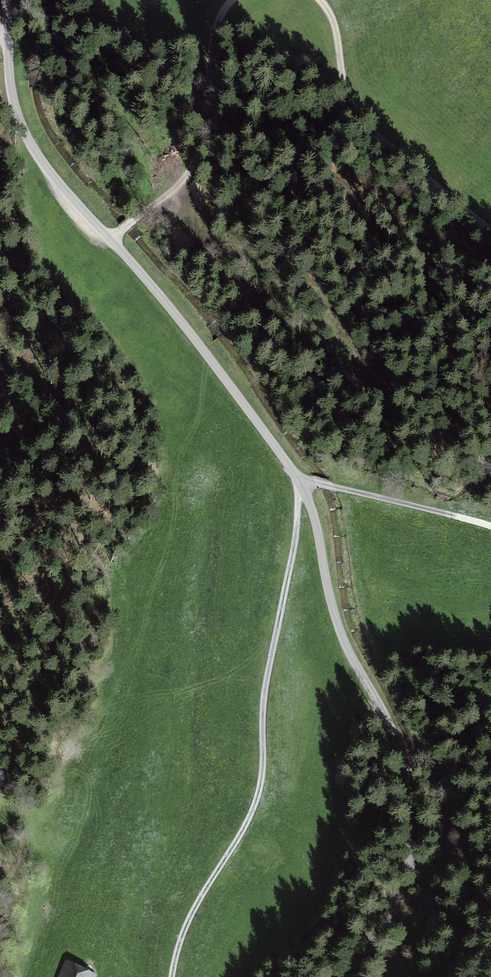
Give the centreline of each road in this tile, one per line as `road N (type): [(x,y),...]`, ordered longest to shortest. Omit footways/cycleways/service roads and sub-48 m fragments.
road 1 (unclassified): [(3,0),(9,78),(32,145),(204,349),(299,480),(339,627),(403,755),(409,885),(352,976)]
road 2 (track): [(302,488),(265,697),(262,788),(187,922),(172,976)]
road 3 (track): [(320,0),(353,101),(490,230)]
road 4 (track): [(111,239),(173,190),(198,158),(210,54),(232,0)]
road 5 (track): [(299,480),(490,527)]

